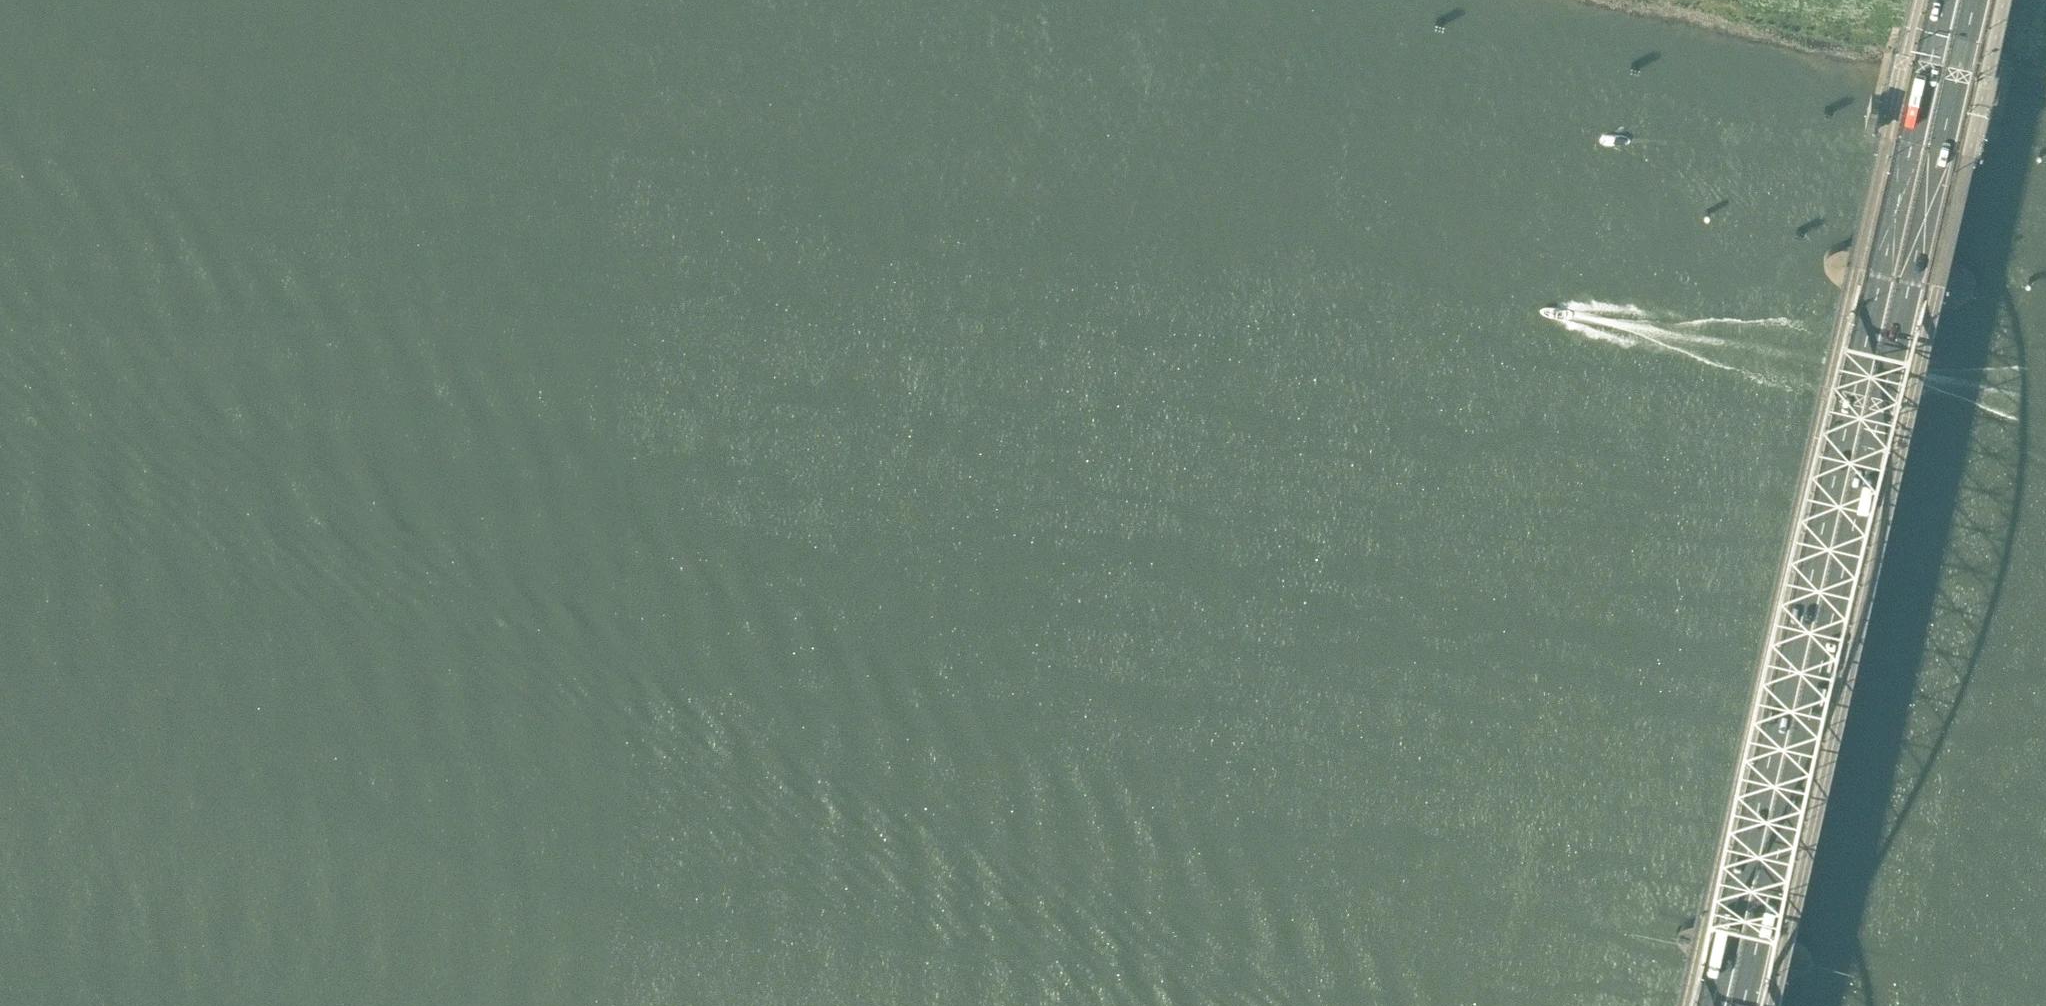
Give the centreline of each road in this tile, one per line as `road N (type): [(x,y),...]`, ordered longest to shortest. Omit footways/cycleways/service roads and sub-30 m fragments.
road 1 (motorway): [(1947,0),(1716,1005)]
road 2 (motorway): [(1745,1005),(1976,0)]

